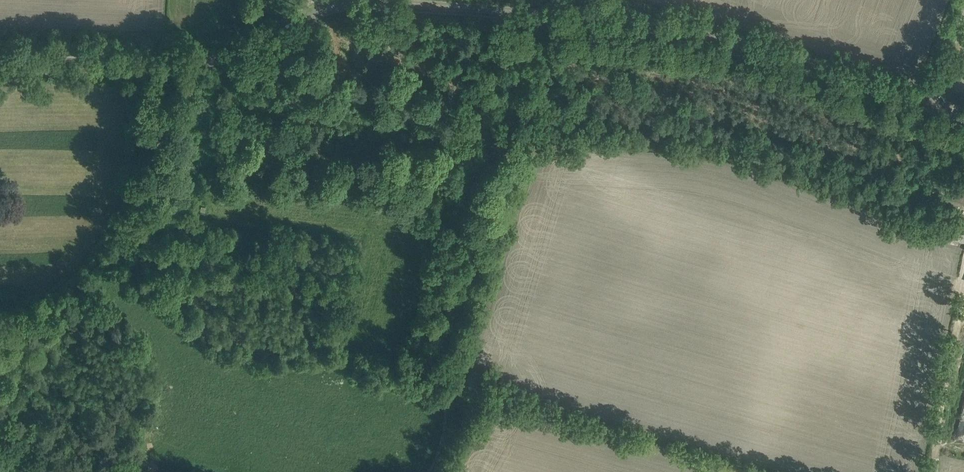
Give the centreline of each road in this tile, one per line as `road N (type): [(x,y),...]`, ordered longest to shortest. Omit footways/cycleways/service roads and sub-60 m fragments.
road 1 (tertiary): [(928,102),(724,41),(600,20),(368,3),(301,17)]
road 2 (tertiary): [(0,63),(190,65),(239,51),(301,17)]

